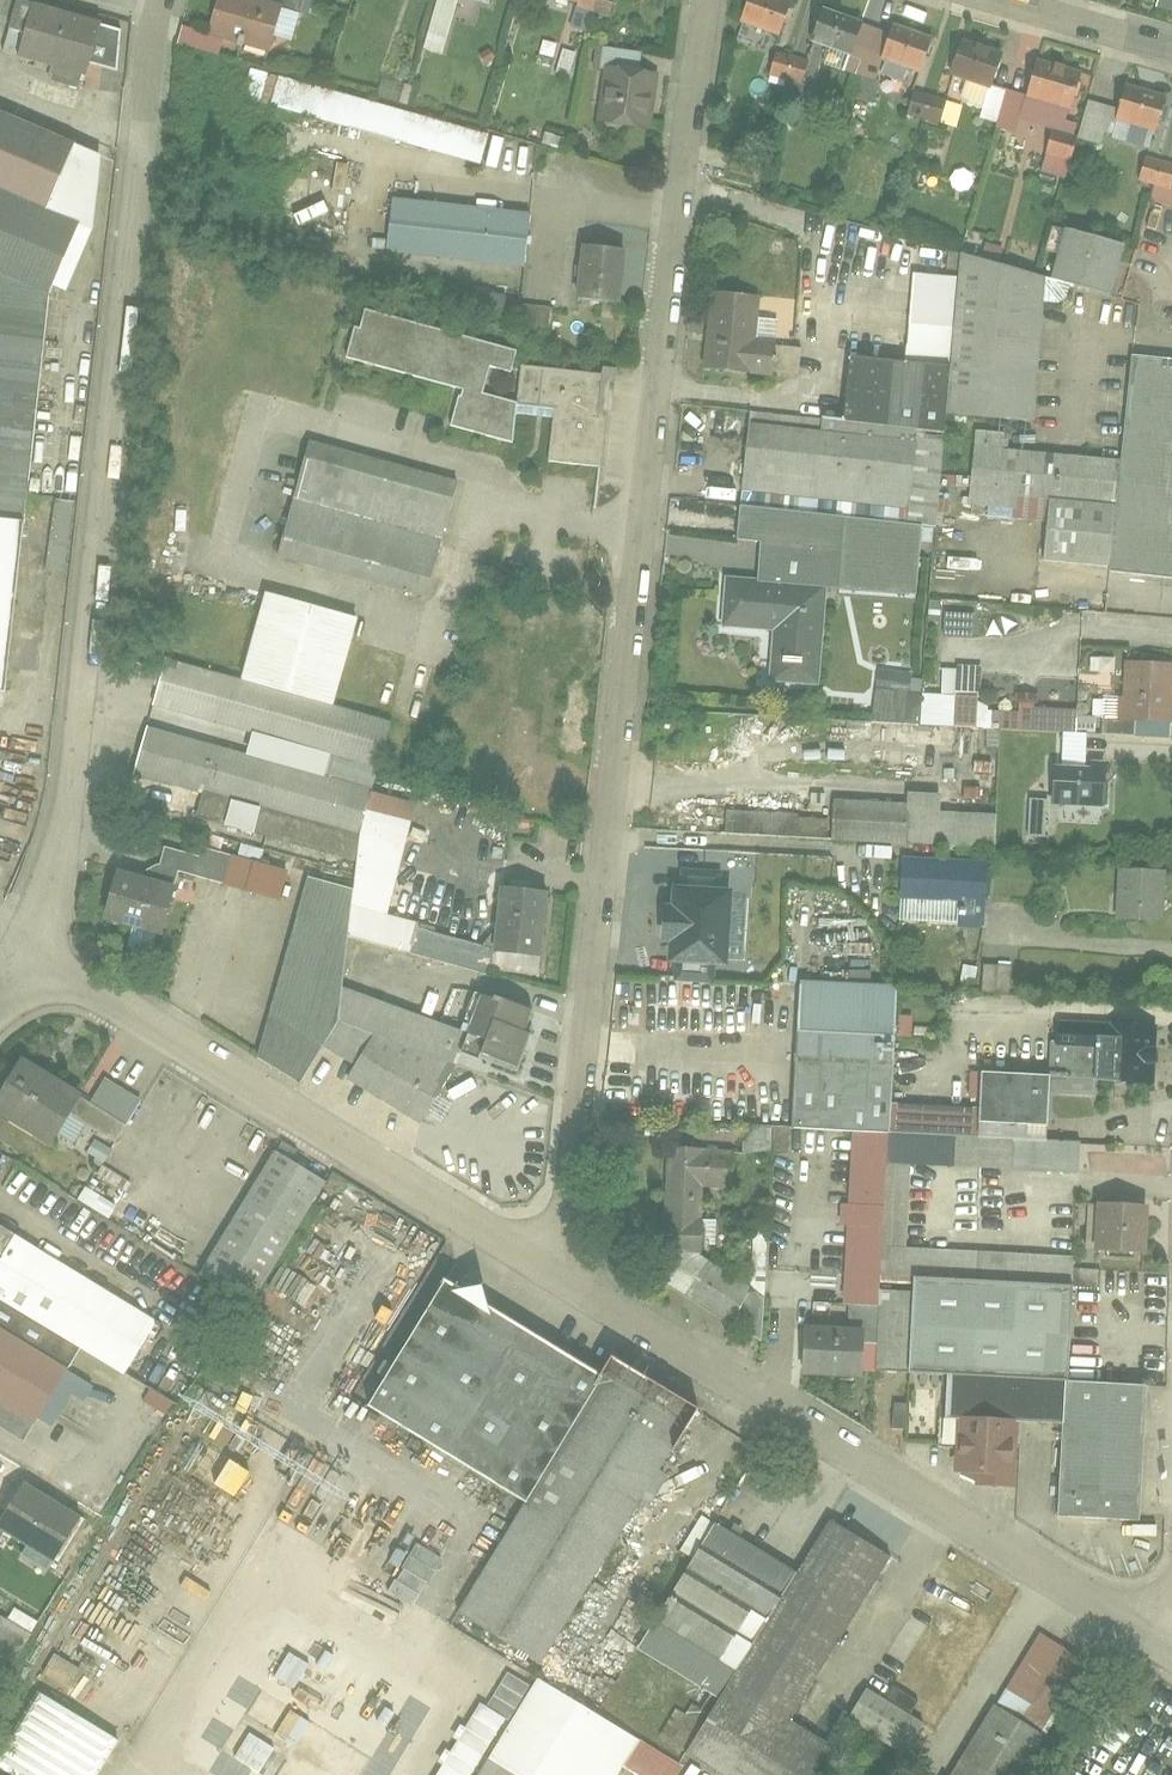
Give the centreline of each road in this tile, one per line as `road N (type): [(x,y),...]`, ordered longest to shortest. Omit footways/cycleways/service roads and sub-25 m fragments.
road 1 (residential): [(707,0),(547,1258)]
road 2 (residential): [(30,952),(57,877),(71,805),(163,0)]
road 3 (residential): [(1163,1631),(547,1258)]
road 4 (residential): [(547,1258),(30,952)]
road 5 (residential): [(1007,0),(1171,47)]

